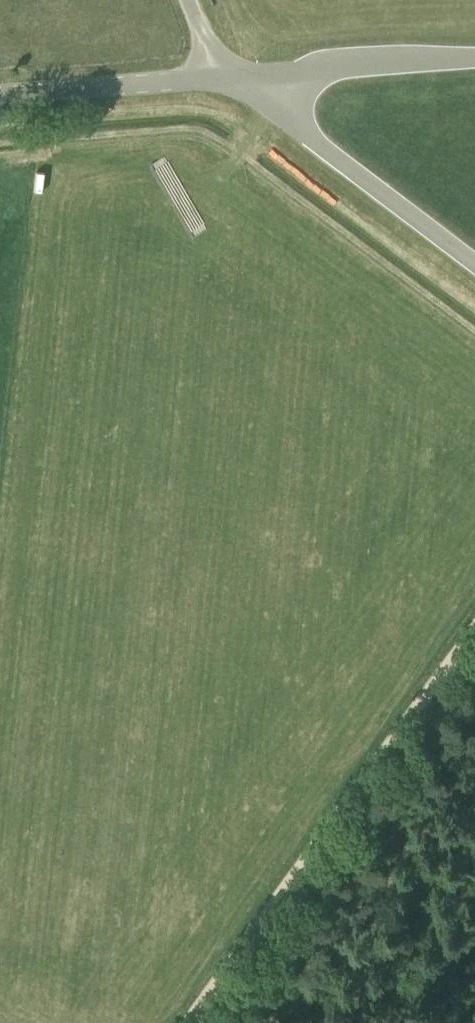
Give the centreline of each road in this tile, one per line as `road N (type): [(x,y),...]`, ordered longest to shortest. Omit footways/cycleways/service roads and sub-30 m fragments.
road 1 (track): [(190,1022),(474,637)]
road 2 (unclassified): [(474,267),(296,124),(290,76)]
road 3 (tertiary): [(0,96),(219,78)]
road 4 (tertiary): [(290,76),(352,60),(474,55)]

